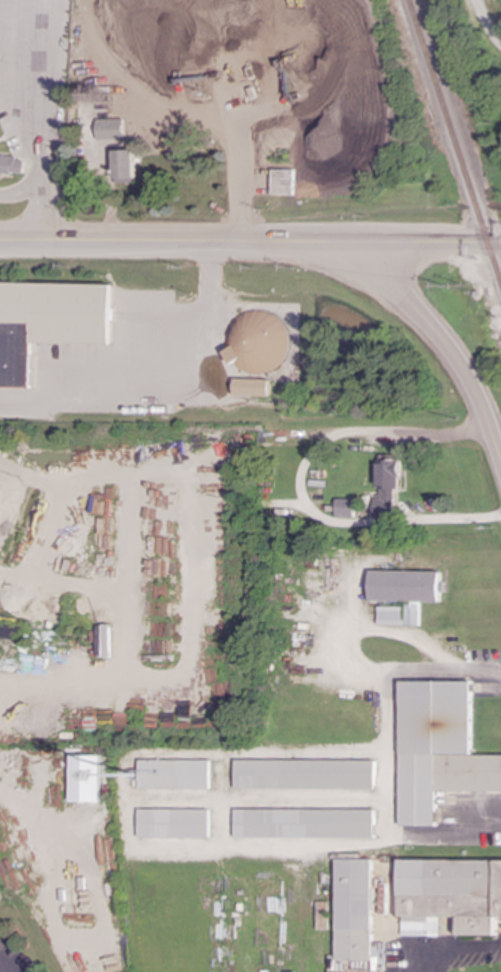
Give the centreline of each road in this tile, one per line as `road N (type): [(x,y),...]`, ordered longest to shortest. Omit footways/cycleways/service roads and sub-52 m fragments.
road 1 (secondary): [(0,241),(356,244)]
road 2 (tertiary): [(500,458),(459,365),(356,244)]
road 3 (secondary): [(356,244),(500,244)]

